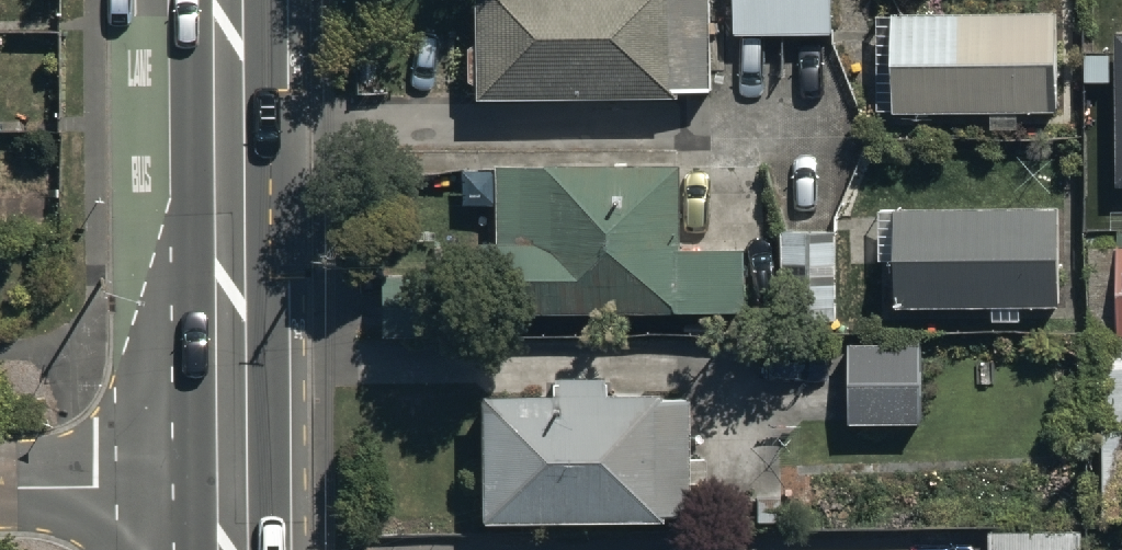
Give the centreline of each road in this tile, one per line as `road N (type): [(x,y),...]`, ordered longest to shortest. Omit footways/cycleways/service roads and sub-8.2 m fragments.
road 1 (secondary): [(232,489),(229,0)]
road 2 (residential): [(0,489),(232,489)]

